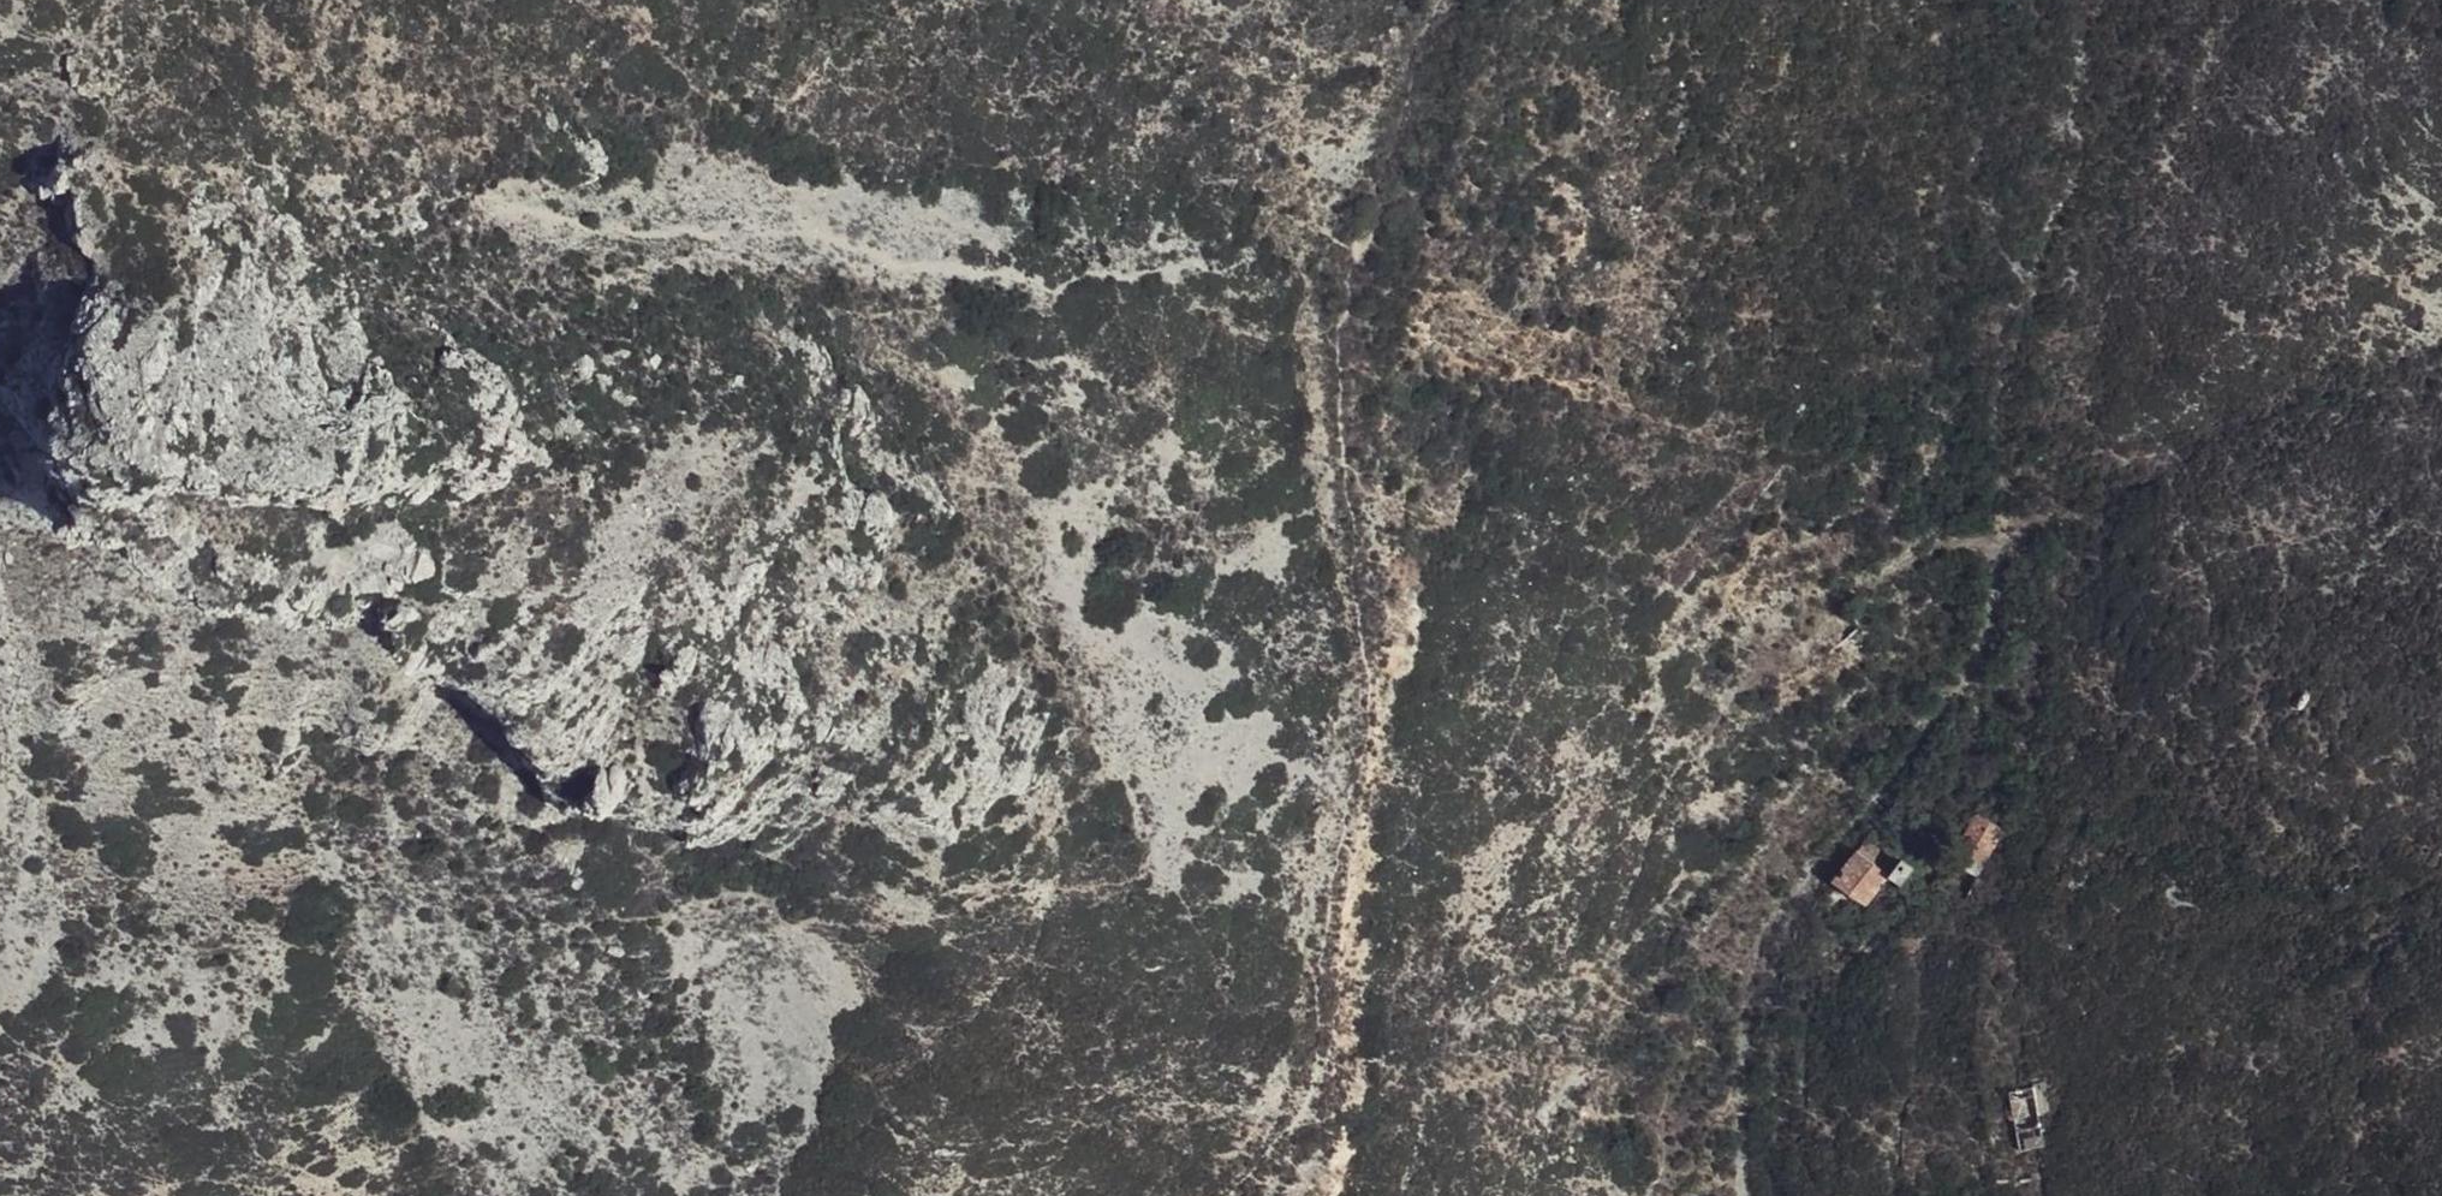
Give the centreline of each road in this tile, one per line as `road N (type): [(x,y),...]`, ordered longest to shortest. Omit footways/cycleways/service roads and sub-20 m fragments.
road 1 (track): [(1738,1195),(1745,1000),(1773,930),(1976,663),(1994,598),(1994,557),(1987,541),(1959,531),(1860,583)]

